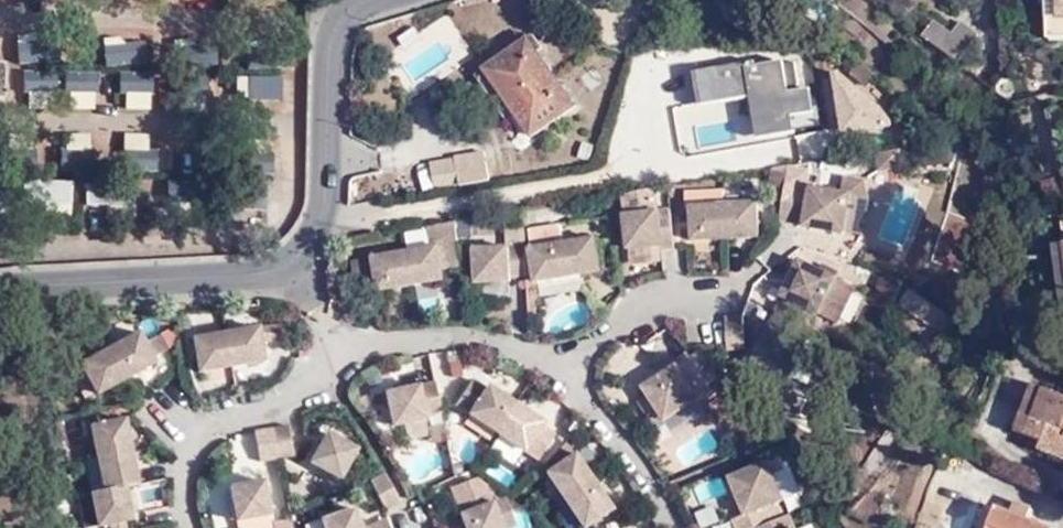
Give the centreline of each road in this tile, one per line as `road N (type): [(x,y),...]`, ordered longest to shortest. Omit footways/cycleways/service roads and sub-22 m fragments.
road 1 (residential): [(367,0),(335,44),(326,215),(289,261),(245,280),(0,302)]

